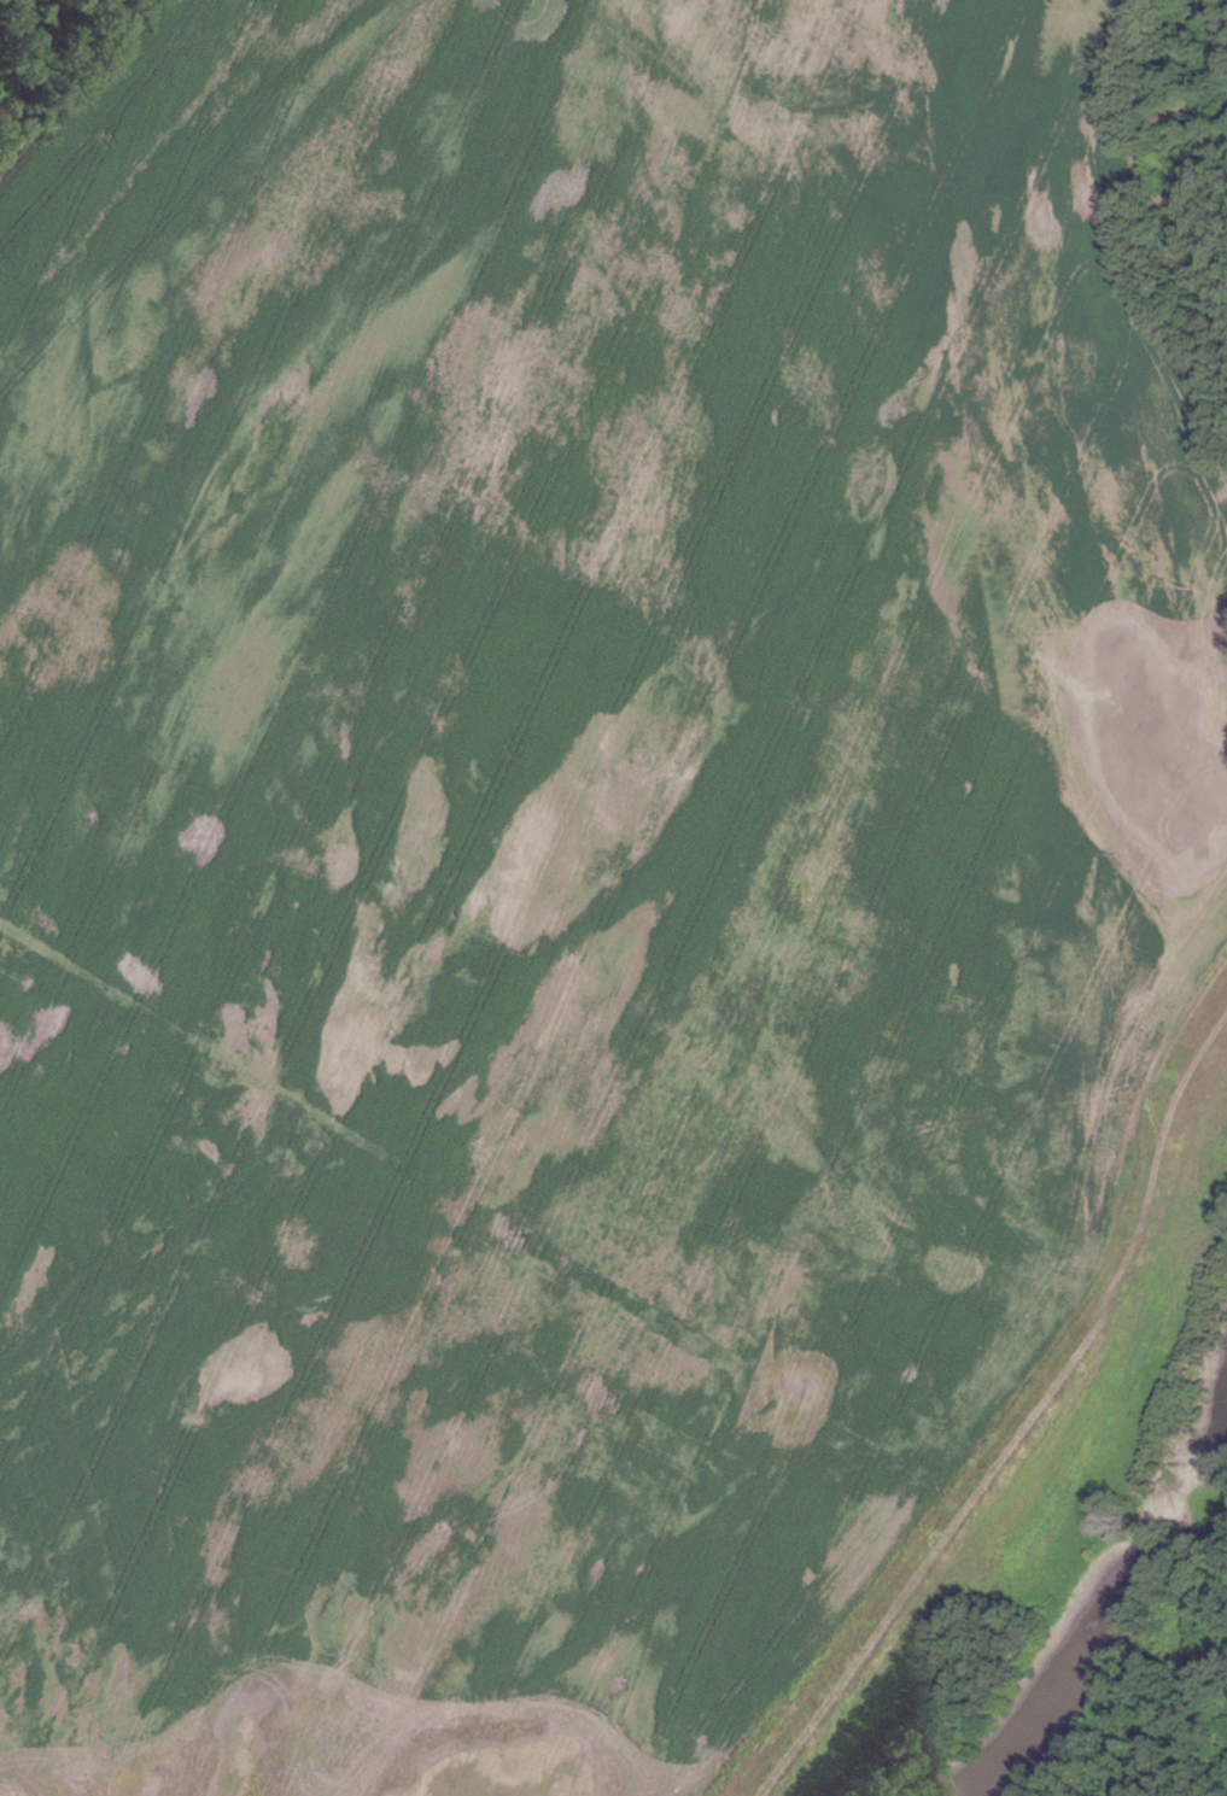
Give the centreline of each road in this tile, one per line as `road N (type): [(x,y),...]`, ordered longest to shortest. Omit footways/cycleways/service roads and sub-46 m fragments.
road 1 (track): [(753,1795),(1130,1265),(1180,1096),(1226,1015)]

